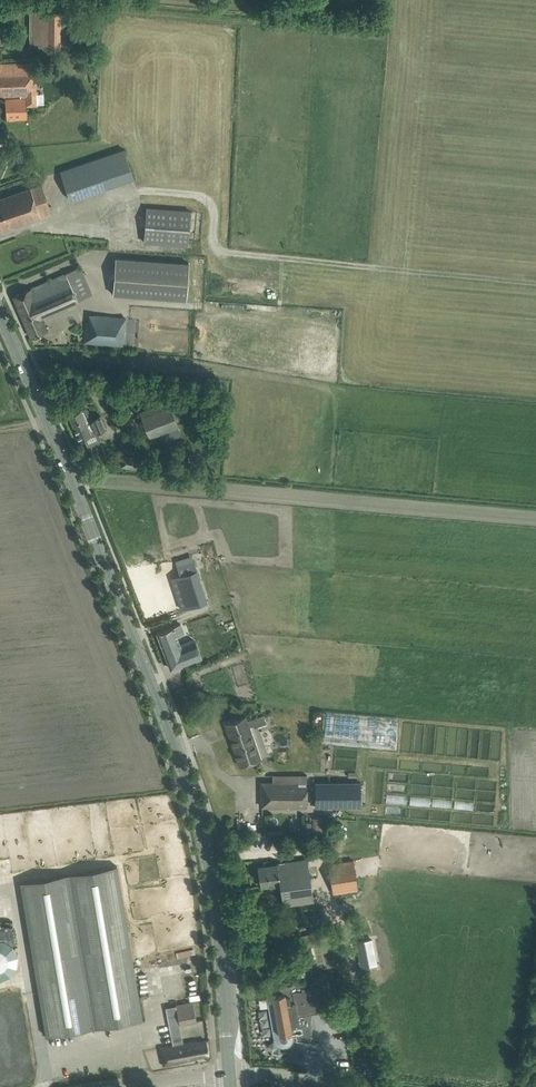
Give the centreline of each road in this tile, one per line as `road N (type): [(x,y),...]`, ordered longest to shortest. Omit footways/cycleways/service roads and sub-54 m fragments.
road 1 (secondary): [(230,1072),(198,827),(148,667),(0,330)]

